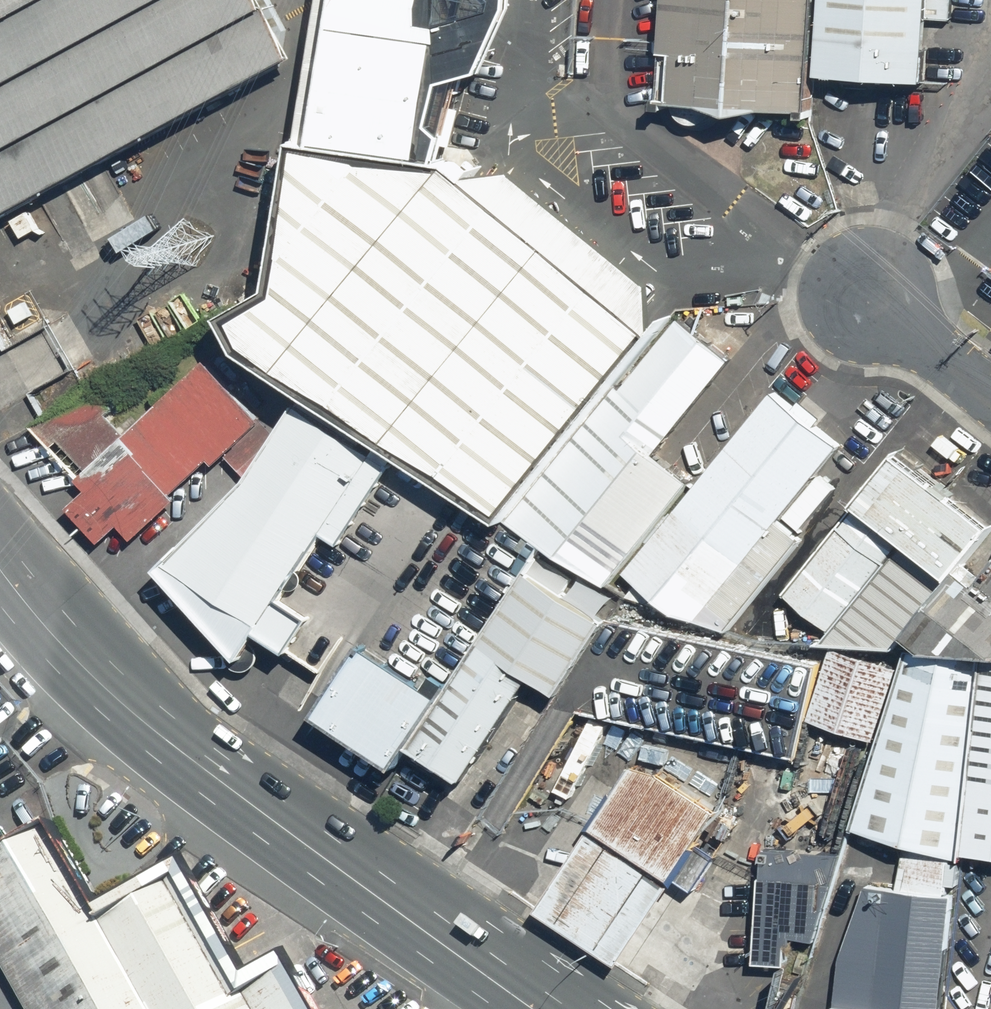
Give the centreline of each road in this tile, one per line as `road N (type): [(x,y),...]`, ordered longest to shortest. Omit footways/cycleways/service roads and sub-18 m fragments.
road 1 (primary): [(0,569),(104,687),(161,735),(549,1008)]
road 2 (unclassified): [(990,395),(866,292)]

